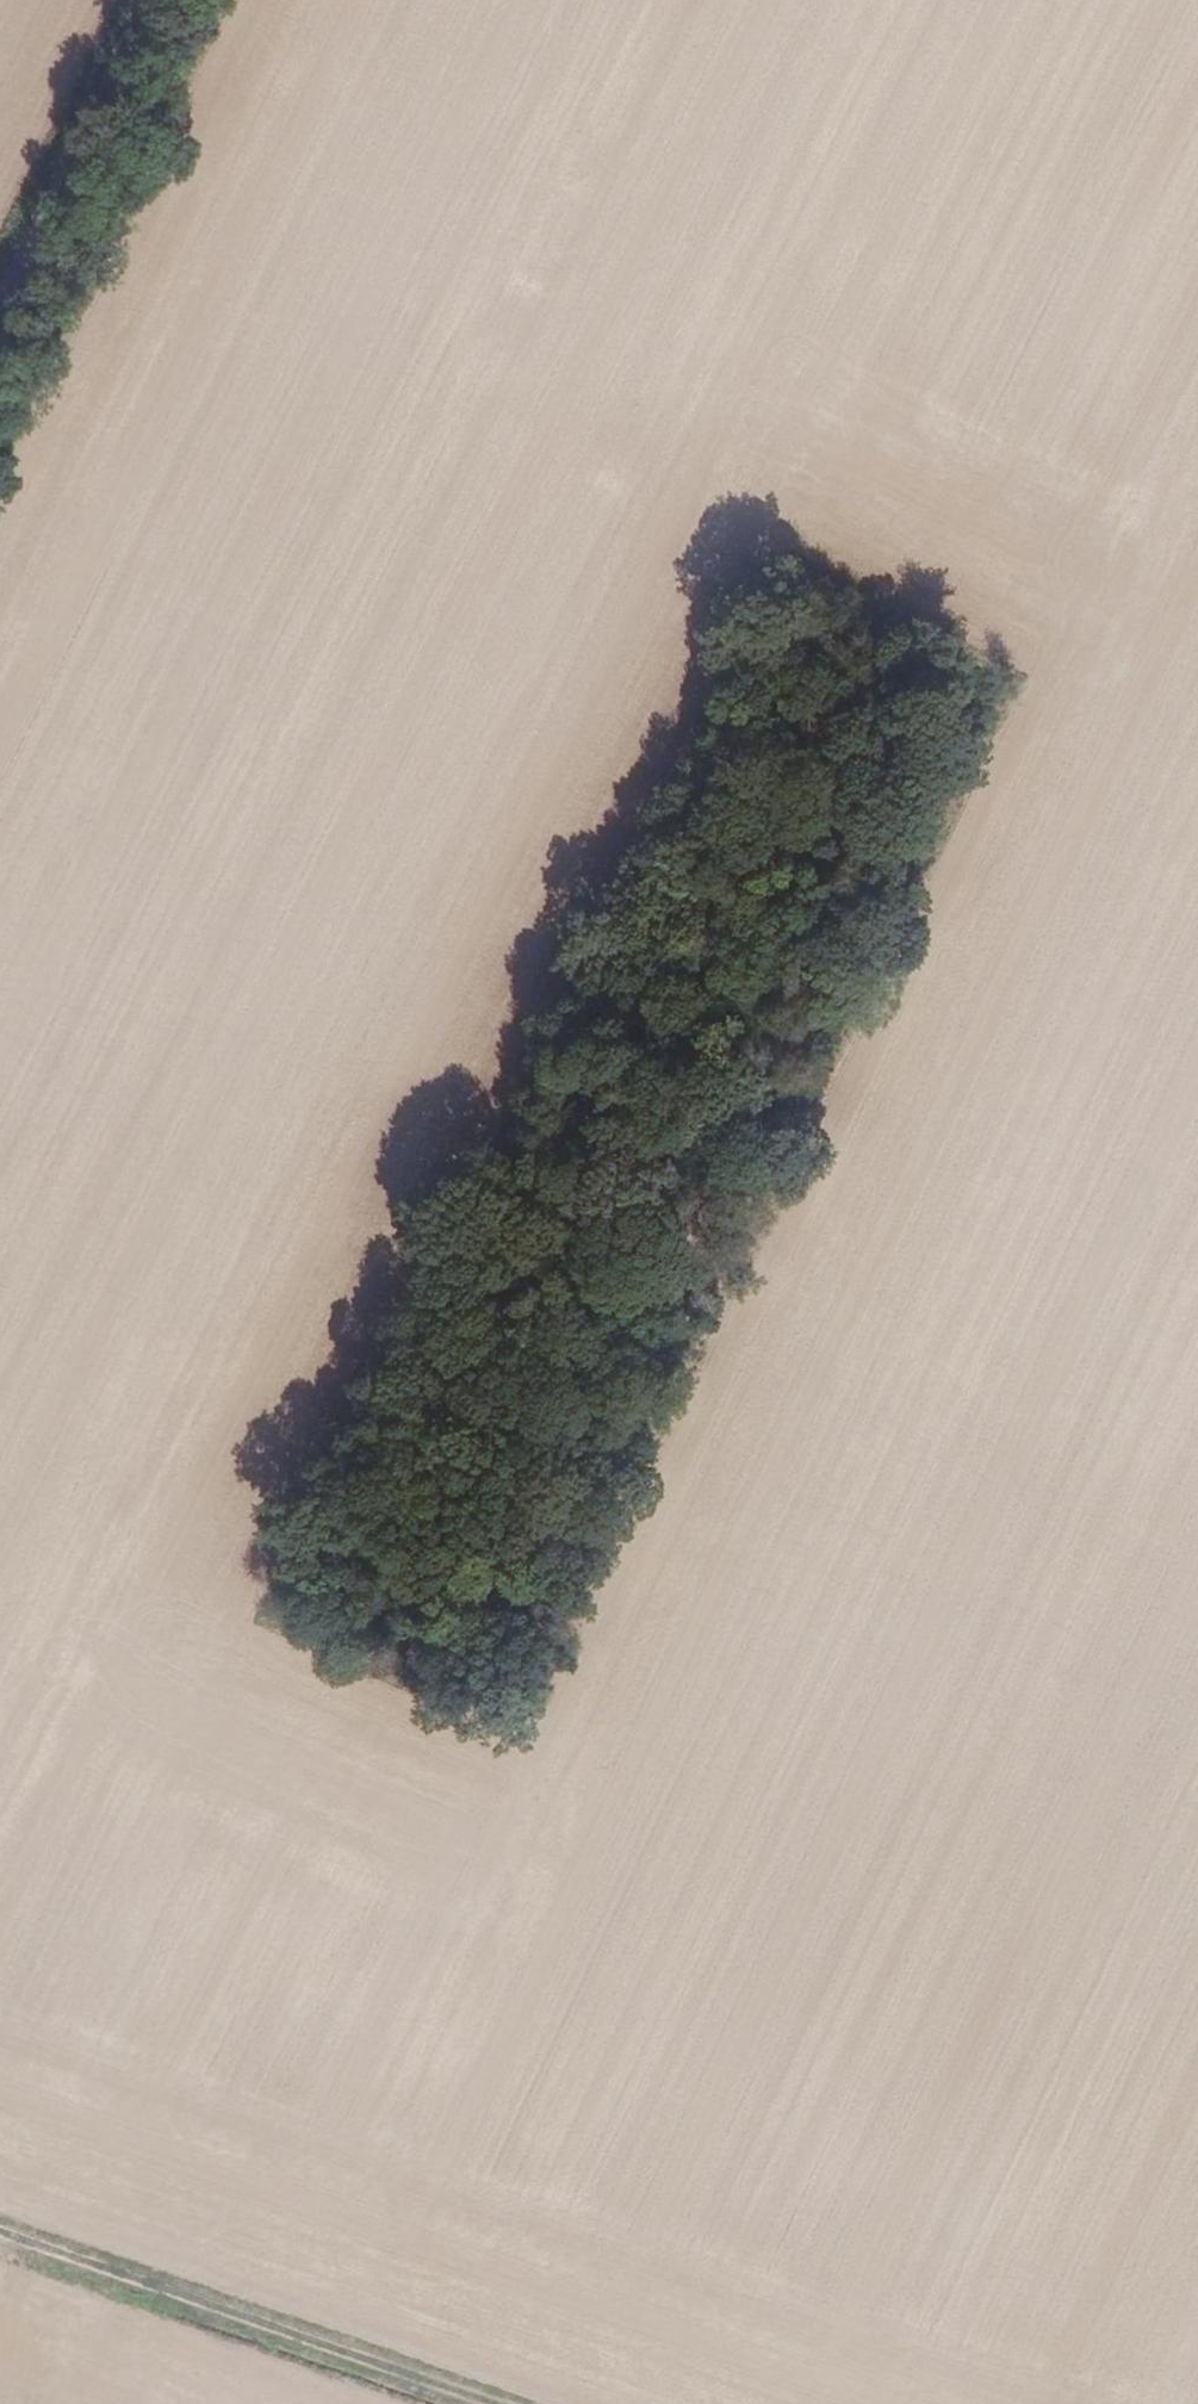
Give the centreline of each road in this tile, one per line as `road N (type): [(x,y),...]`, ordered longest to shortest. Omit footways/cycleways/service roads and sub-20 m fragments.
road 1 (track): [(496,2403),(0,2234)]
road 2 (tertiary): [(0,293),(142,0)]

